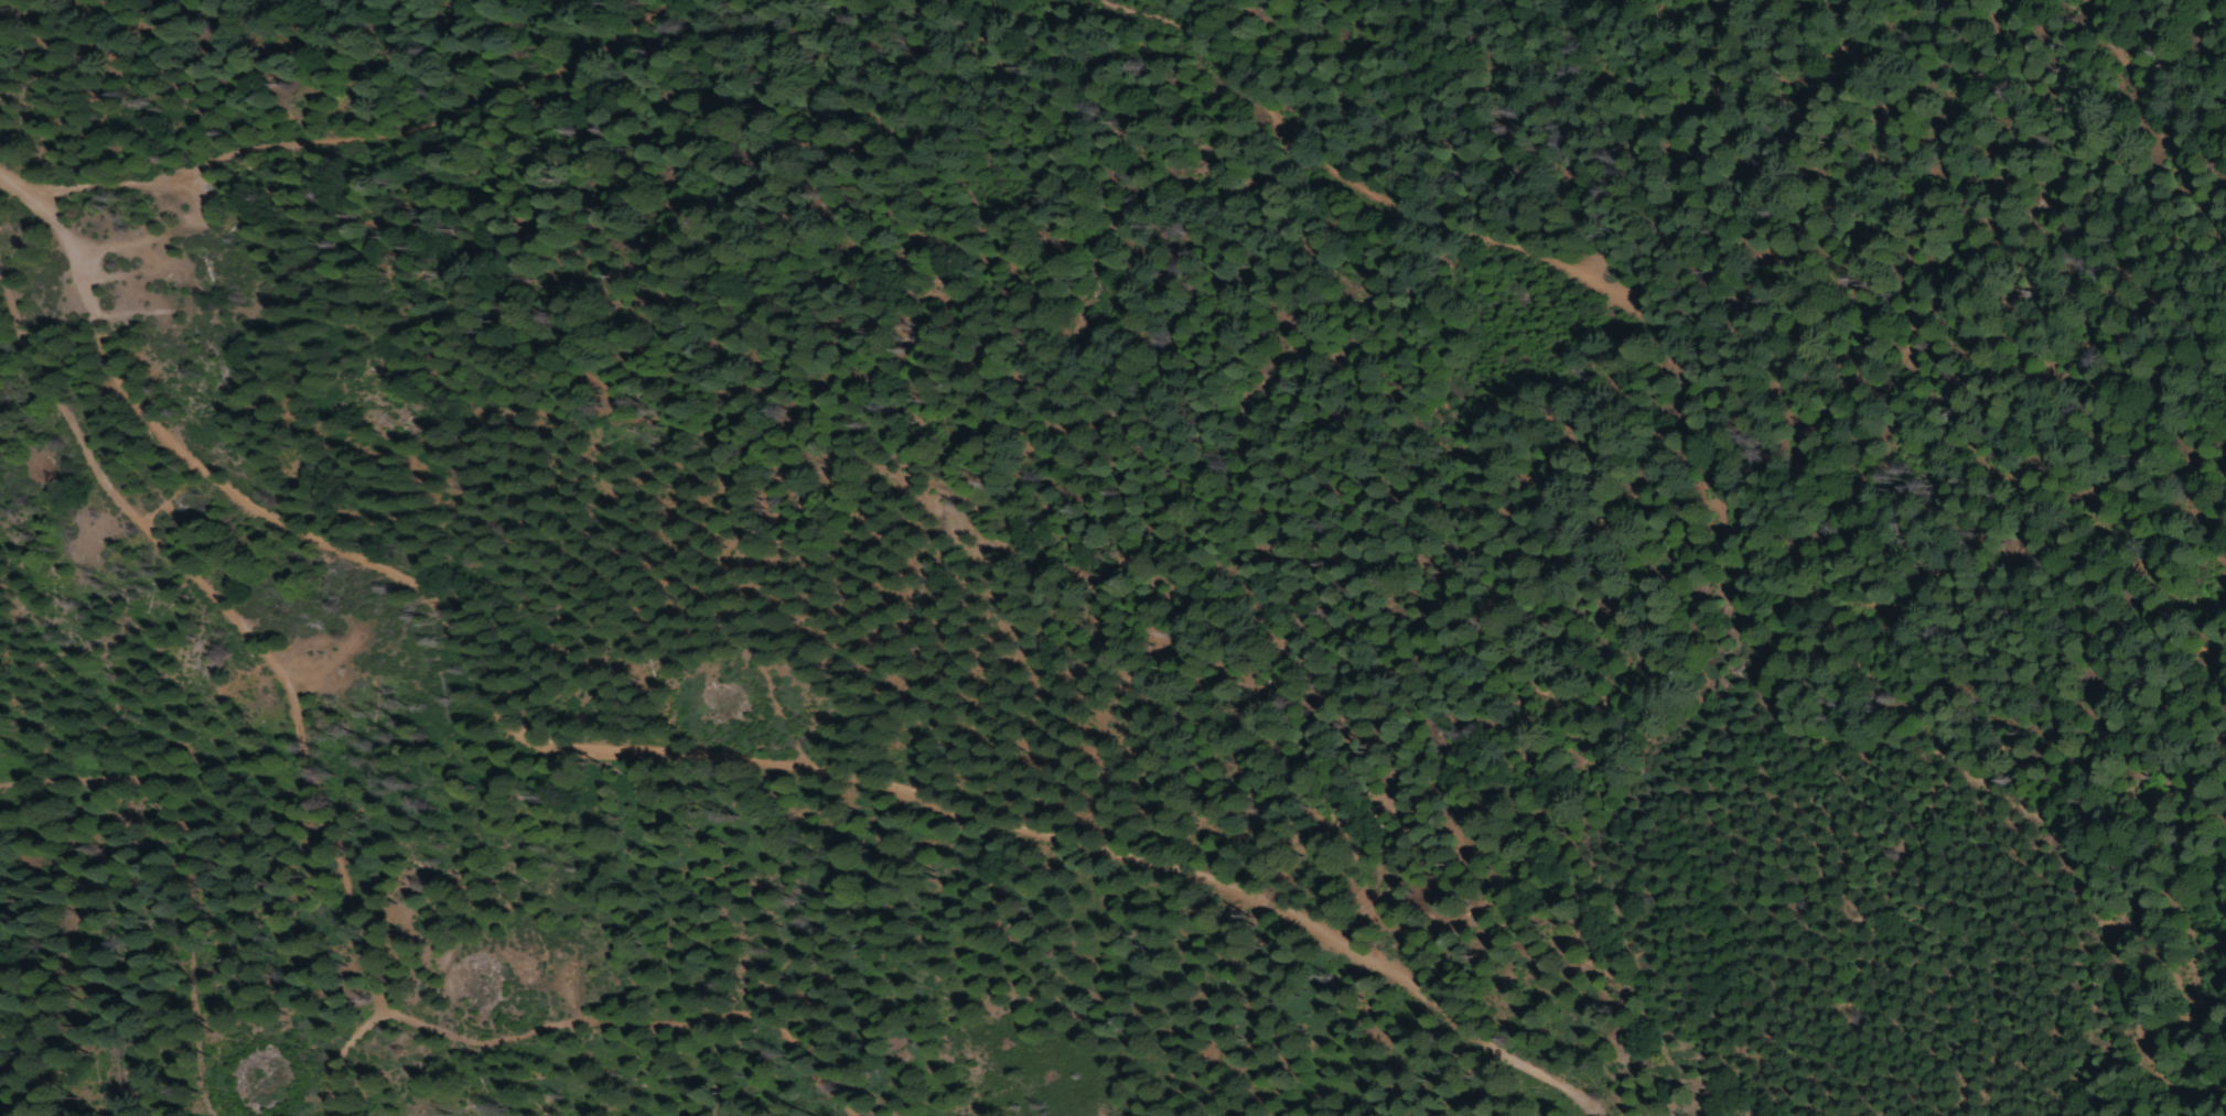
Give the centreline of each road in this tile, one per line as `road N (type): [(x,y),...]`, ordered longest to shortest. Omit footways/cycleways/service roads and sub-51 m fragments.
road 1 (track): [(1567,1115),(1409,950),(1008,819),(847,752),(542,752),(497,729),(444,608),(374,562),(217,487),(76,434),(11,296),(0,242)]
road 2 (track): [(2225,163),(2128,0)]

